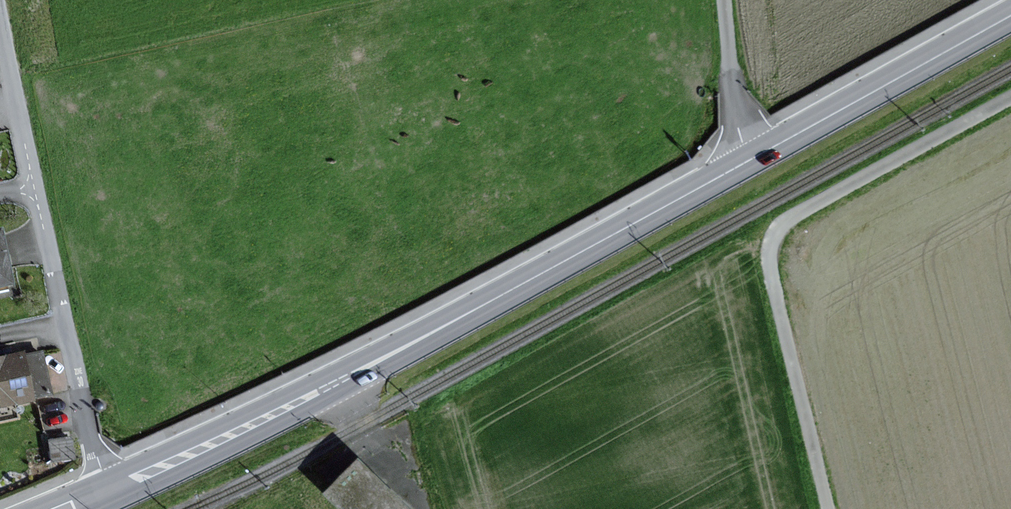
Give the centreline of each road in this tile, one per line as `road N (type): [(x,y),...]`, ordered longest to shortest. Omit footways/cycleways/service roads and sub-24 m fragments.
road 1 (secondary): [(110,488),(345,379),(752,159)]
road 2 (track): [(1010,99),(783,223),(769,244),(767,272),(827,508)]
road 3 (residential): [(0,19),(84,428),(110,488)]
road 4 (secondary): [(752,159),(1010,15)]
road 5 (unclassified): [(724,0),(734,111),(752,159)]

